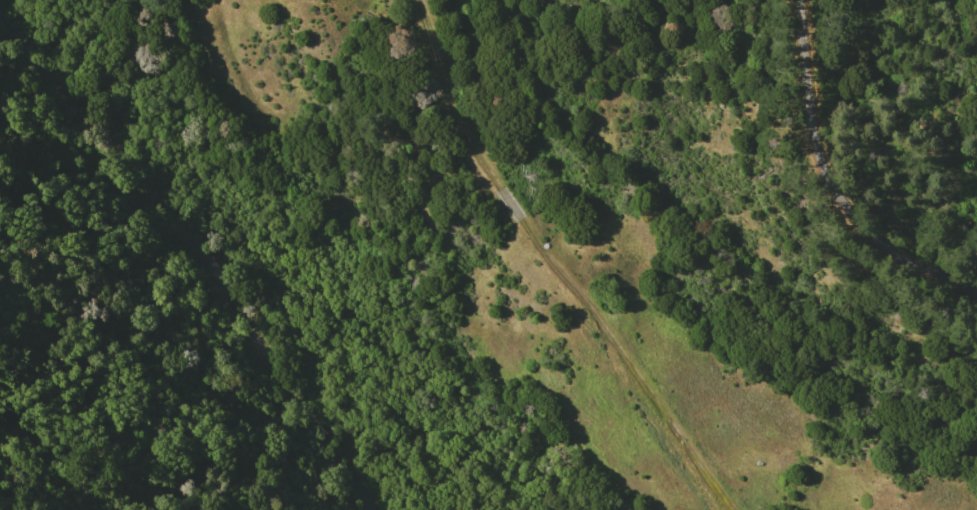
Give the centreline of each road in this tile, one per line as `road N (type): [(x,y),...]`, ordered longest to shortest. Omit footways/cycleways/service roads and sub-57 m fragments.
road 1 (track): [(414,0),(440,89),(466,139),(732,509)]

